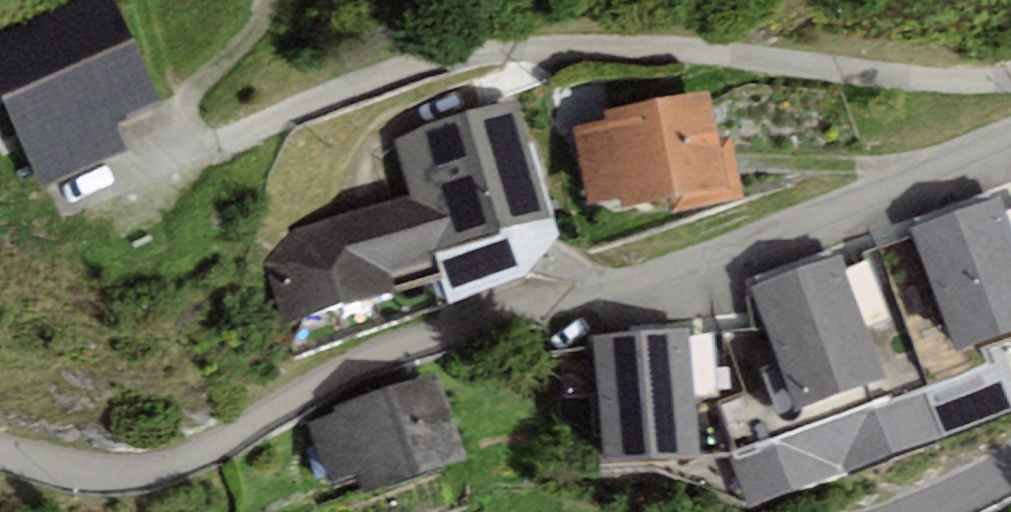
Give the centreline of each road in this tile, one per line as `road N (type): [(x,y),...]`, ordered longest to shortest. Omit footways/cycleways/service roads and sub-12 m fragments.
road 1 (residential): [(0,453),(112,471),(165,462),(217,442),(356,363),(646,280),(1010,132)]
road 2 (track): [(1010,77),(974,82),(735,53),(502,48),(409,67),(219,143),(196,139),(185,113),(204,80),(255,27),(262,0)]

